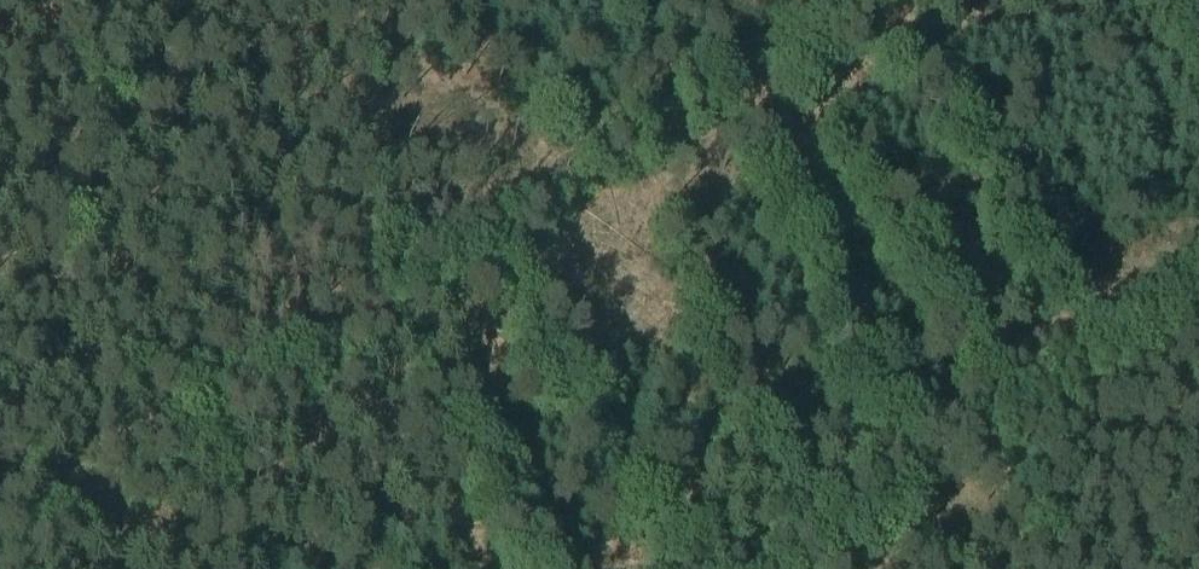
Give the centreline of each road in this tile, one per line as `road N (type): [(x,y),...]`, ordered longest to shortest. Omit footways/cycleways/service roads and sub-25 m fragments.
road 1 (track): [(0,547),(826,0)]
road 2 (track): [(853,568),(1198,341)]

